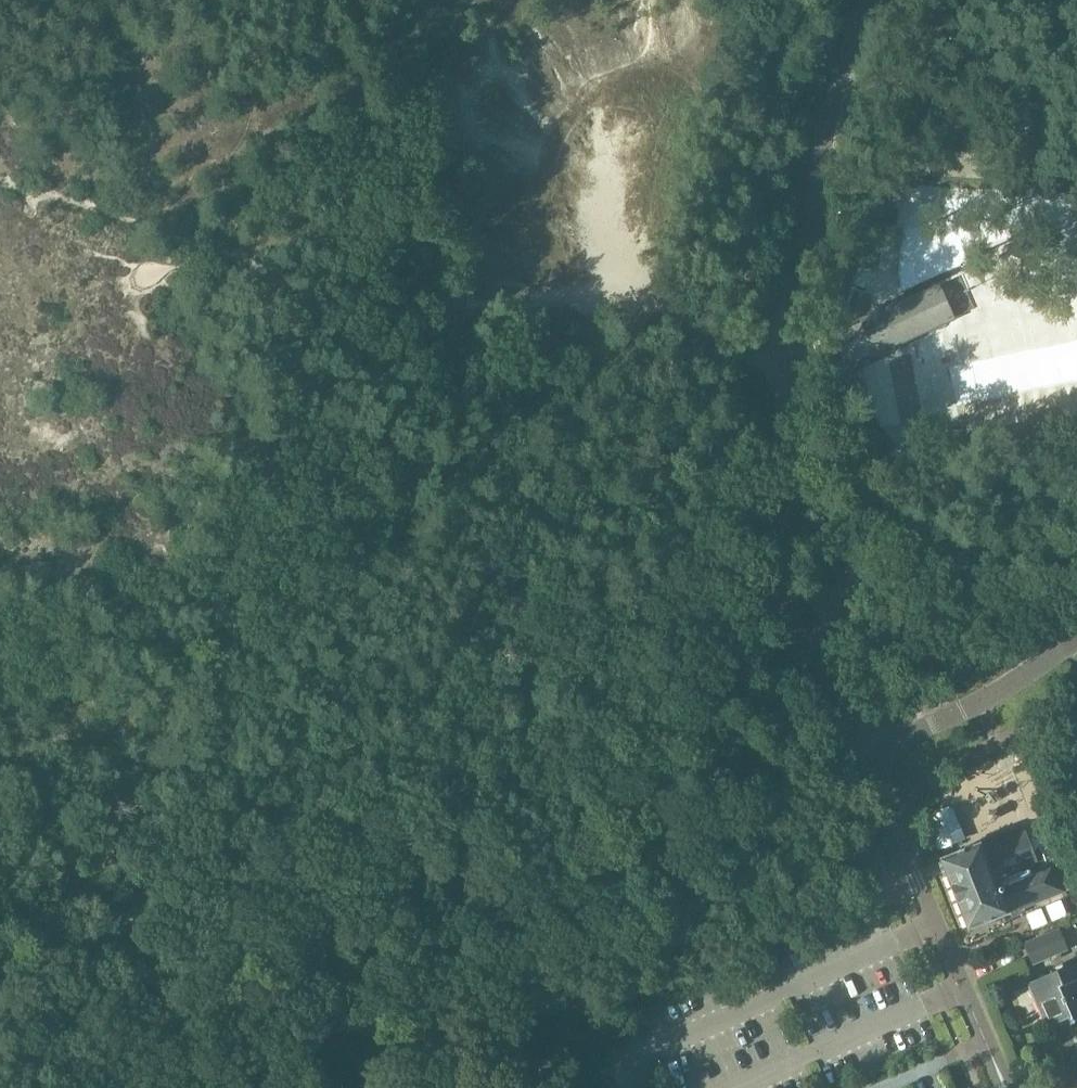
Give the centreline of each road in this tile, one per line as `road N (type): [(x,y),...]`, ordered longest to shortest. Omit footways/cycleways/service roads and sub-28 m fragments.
road 1 (unclassified): [(1006,1087),(878,769),(898,743),(1067,647)]

